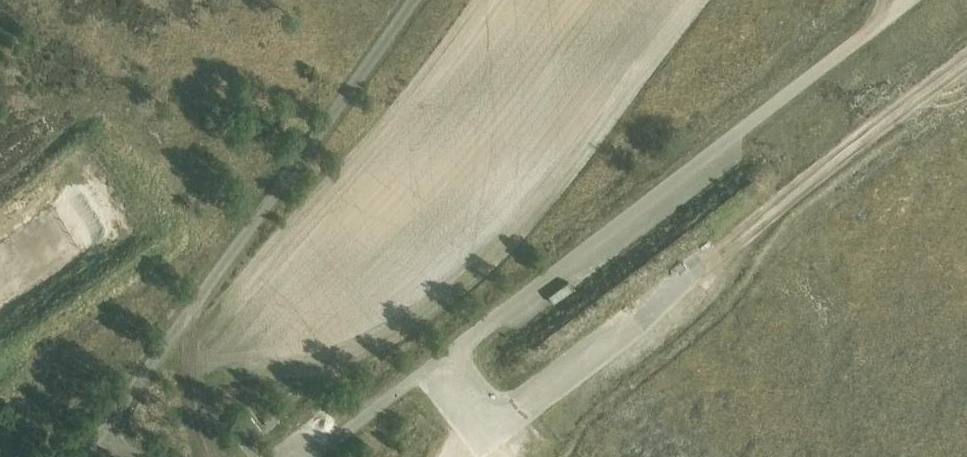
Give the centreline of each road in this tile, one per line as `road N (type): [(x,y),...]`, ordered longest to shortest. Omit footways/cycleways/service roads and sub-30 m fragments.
road 1 (unclassified): [(87,456),(420,0)]
road 2 (track): [(966,63),(704,264)]

